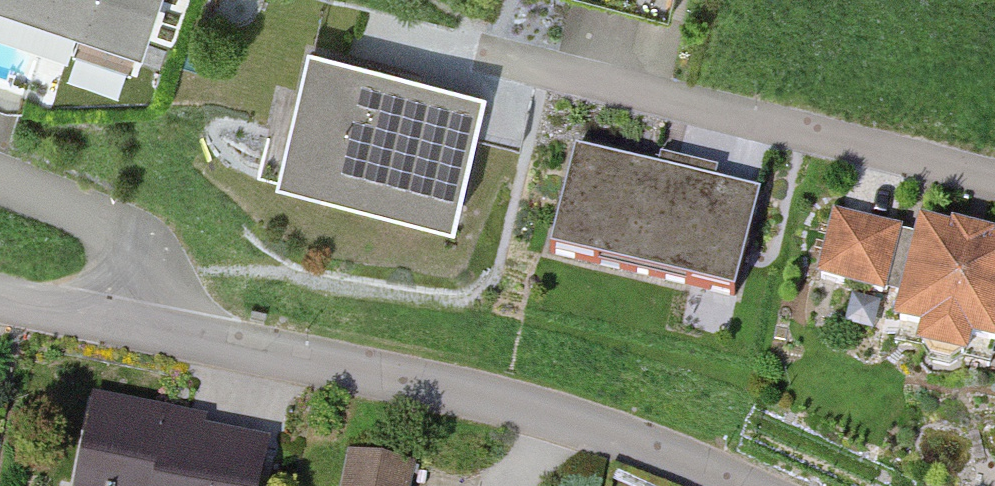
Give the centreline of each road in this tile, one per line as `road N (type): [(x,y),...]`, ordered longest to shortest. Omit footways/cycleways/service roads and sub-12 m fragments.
road 1 (unclassified): [(735,485),(514,412),(162,343)]
road 2 (residential): [(994,185),(486,67)]
road 3 (residential): [(162,343),(141,268),(125,244),(0,181)]
road 4 (unclassified): [(162,343),(0,312)]

